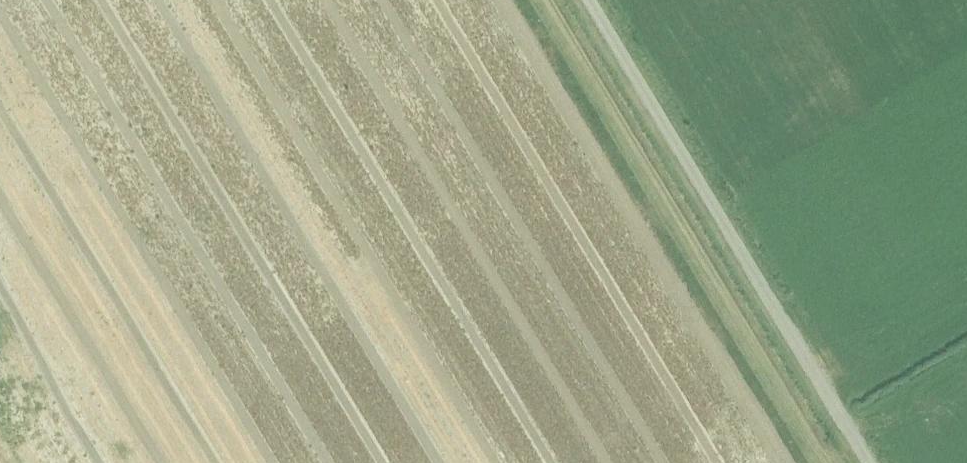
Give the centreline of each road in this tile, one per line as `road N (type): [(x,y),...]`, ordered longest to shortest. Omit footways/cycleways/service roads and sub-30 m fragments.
road 1 (unclassified): [(870,462),(590,0)]

